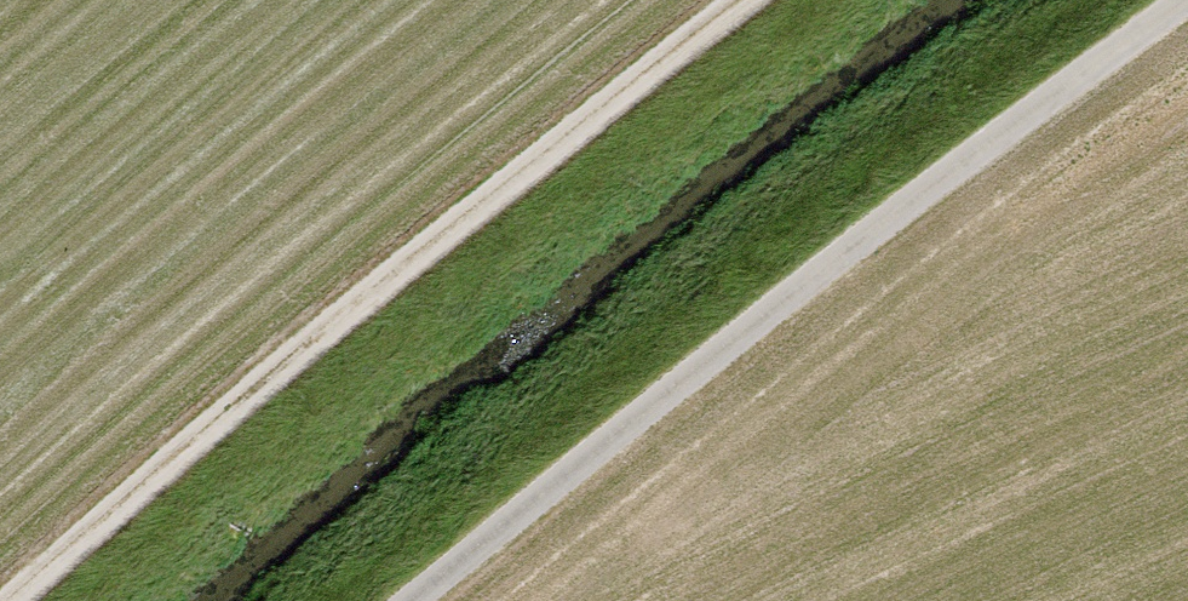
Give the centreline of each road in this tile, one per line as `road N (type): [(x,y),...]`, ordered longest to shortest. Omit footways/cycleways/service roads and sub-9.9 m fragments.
road 1 (track): [(412,600),(890,219),(1186,0)]
road 2 (track): [(2,600),(252,357),(755,0)]

